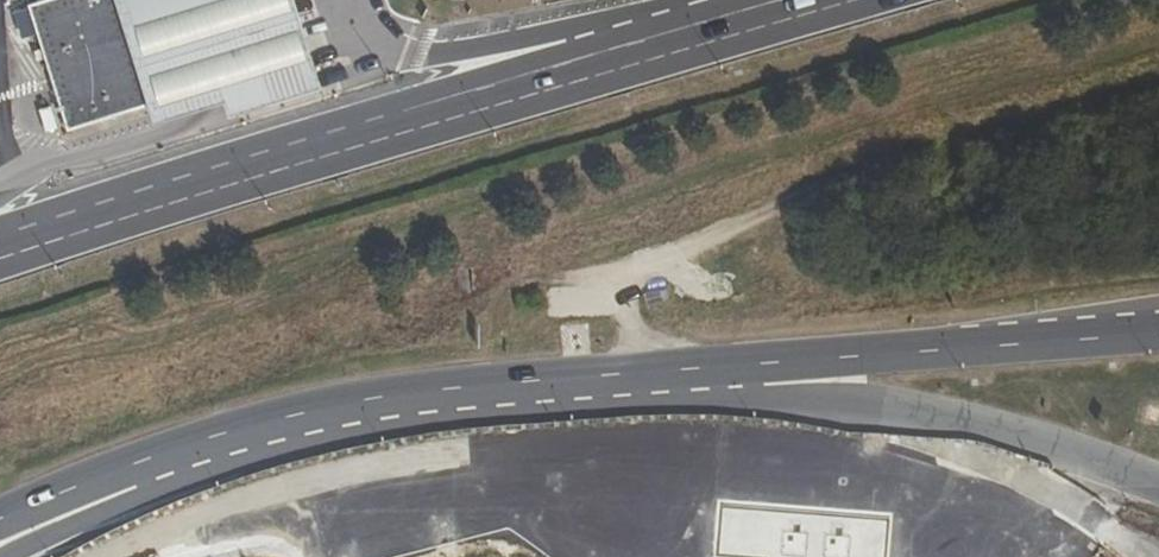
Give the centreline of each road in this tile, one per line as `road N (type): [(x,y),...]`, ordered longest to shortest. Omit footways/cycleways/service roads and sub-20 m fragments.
road 1 (primary): [(801,0),(0,259)]
road 2 (track): [(638,376),(621,285),(865,169),(1158,86)]
road 3 (secondary): [(760,363),(372,406),(137,469)]
road 4 (secondary): [(1158,330),(760,363)]
road 5 (unclassified): [(1012,437),(873,403),(760,363)]
road 6 (unclassified): [(1147,556),(1046,492),(1012,437)]
road 7 (secondary): [(137,469),(9,556)]
road 8 (unclassified): [(1158,487),(1012,437)]
road 9 (secondary): [(137,469),(0,528)]

